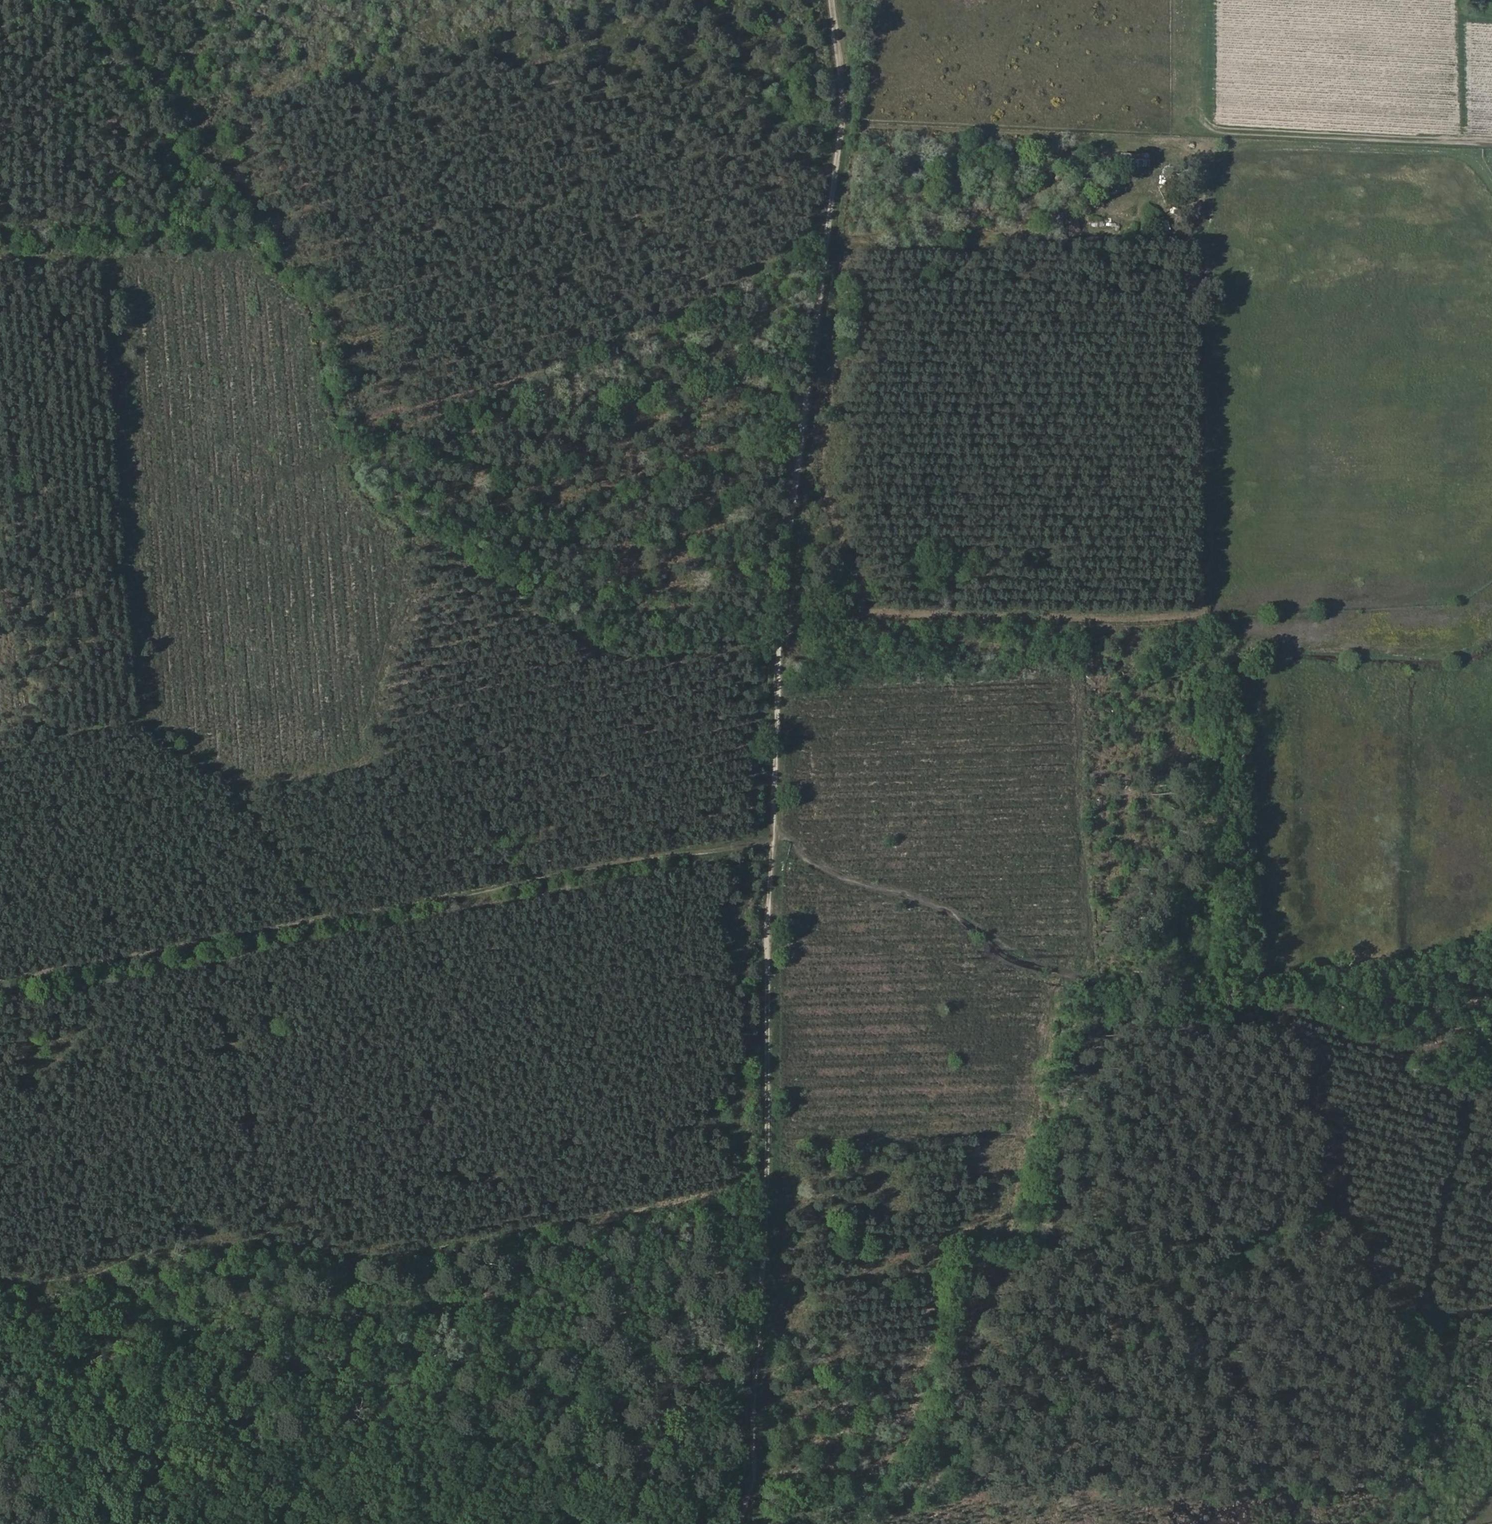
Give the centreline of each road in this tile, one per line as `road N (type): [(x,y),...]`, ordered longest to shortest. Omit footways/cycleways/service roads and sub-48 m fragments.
road 1 (track): [(745,1523),(775,1219),(797,558),(847,117),(835,0)]
road 2 (track): [(1491,1000),(1479,1017),(1411,1334),(1408,1460),(1427,1523)]

